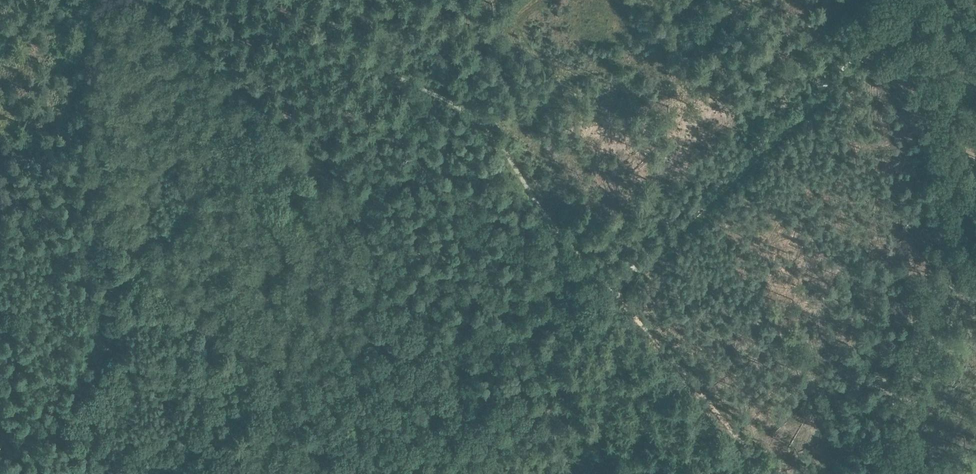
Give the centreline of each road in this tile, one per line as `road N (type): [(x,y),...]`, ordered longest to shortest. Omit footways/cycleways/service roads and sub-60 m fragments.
road 1 (track): [(311,0),(401,76),(450,101),(500,140),(527,193),(612,289)]
road 2 (track): [(398,473),(538,362),(612,289)]
road 3 (track): [(769,473),(612,289)]
road 4 (track): [(577,473),(534,356)]

